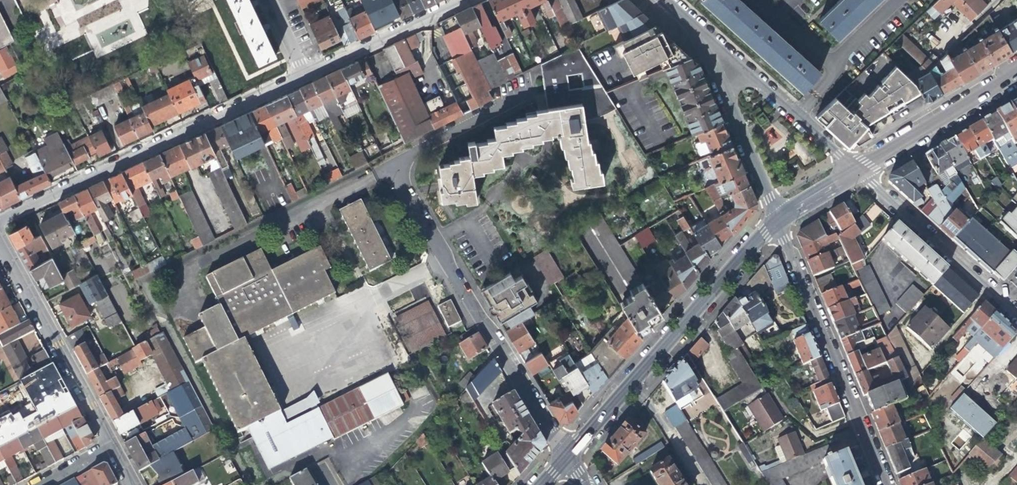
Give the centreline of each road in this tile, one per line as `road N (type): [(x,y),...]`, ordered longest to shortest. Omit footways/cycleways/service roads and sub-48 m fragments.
road 1 (residential): [(305,73),(0,218)]
road 2 (residential): [(567,455),(396,165)]
road 3 (residential): [(774,218),(567,455)]
road 4 (residential): [(774,218),(883,484)]
road 5 (residential): [(109,447),(0,245)]
road 6 (residential): [(855,170),(694,23)]
road 7 (residential): [(1016,316),(855,170)]
road 8 (residential): [(694,23),(774,218)]
road 9 (residential): [(1016,70),(855,170)]
road 10 (residential): [(460,0),(305,73)]

